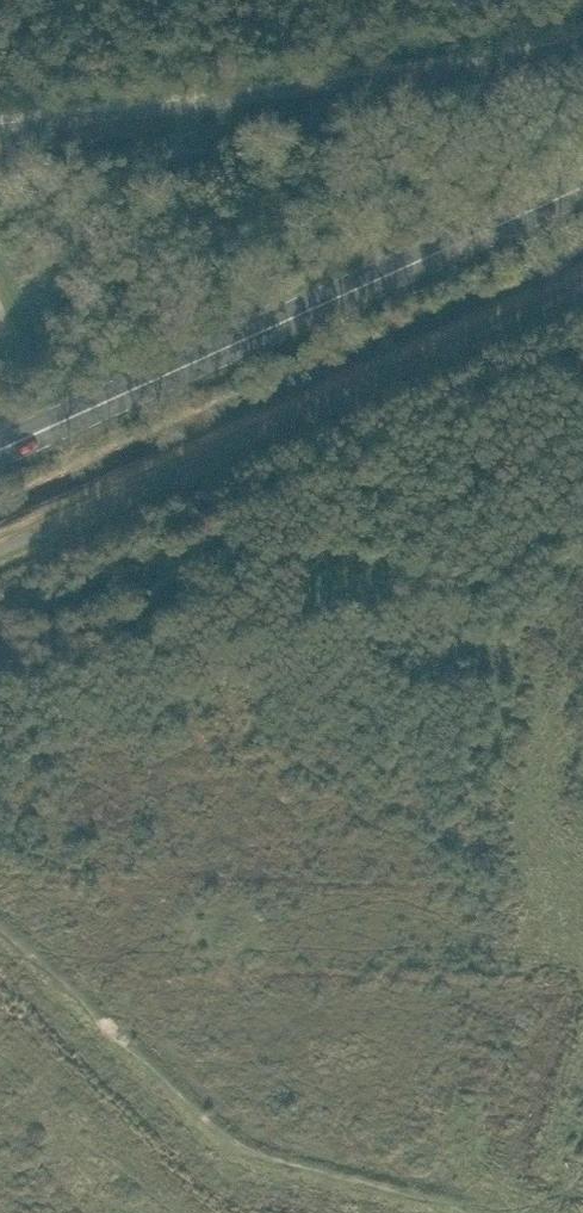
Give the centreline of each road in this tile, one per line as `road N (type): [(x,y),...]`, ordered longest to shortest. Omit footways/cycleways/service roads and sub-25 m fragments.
road 1 (tertiary): [(8,444),(582,186)]

